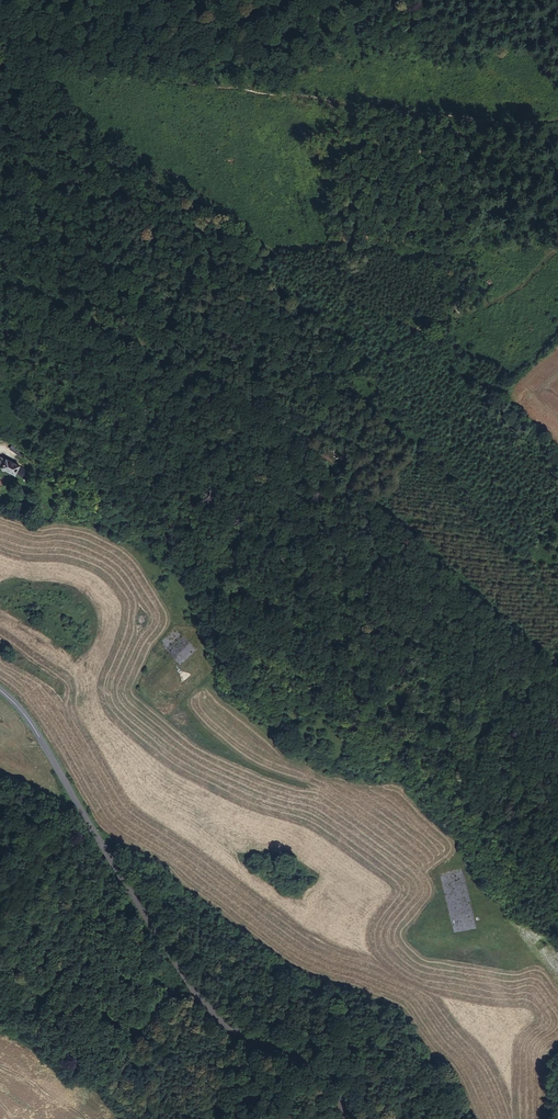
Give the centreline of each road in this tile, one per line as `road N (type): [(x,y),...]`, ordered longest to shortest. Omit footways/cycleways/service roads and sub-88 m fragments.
road 1 (tertiary): [(0,693),(37,733),(197,995),(215,1016),(332,1074),(343,1118)]
road 2 (track): [(557,120),(486,124),(420,107),(296,97)]
road 3 (track): [(346,370),(415,330),(486,307),(557,248)]

